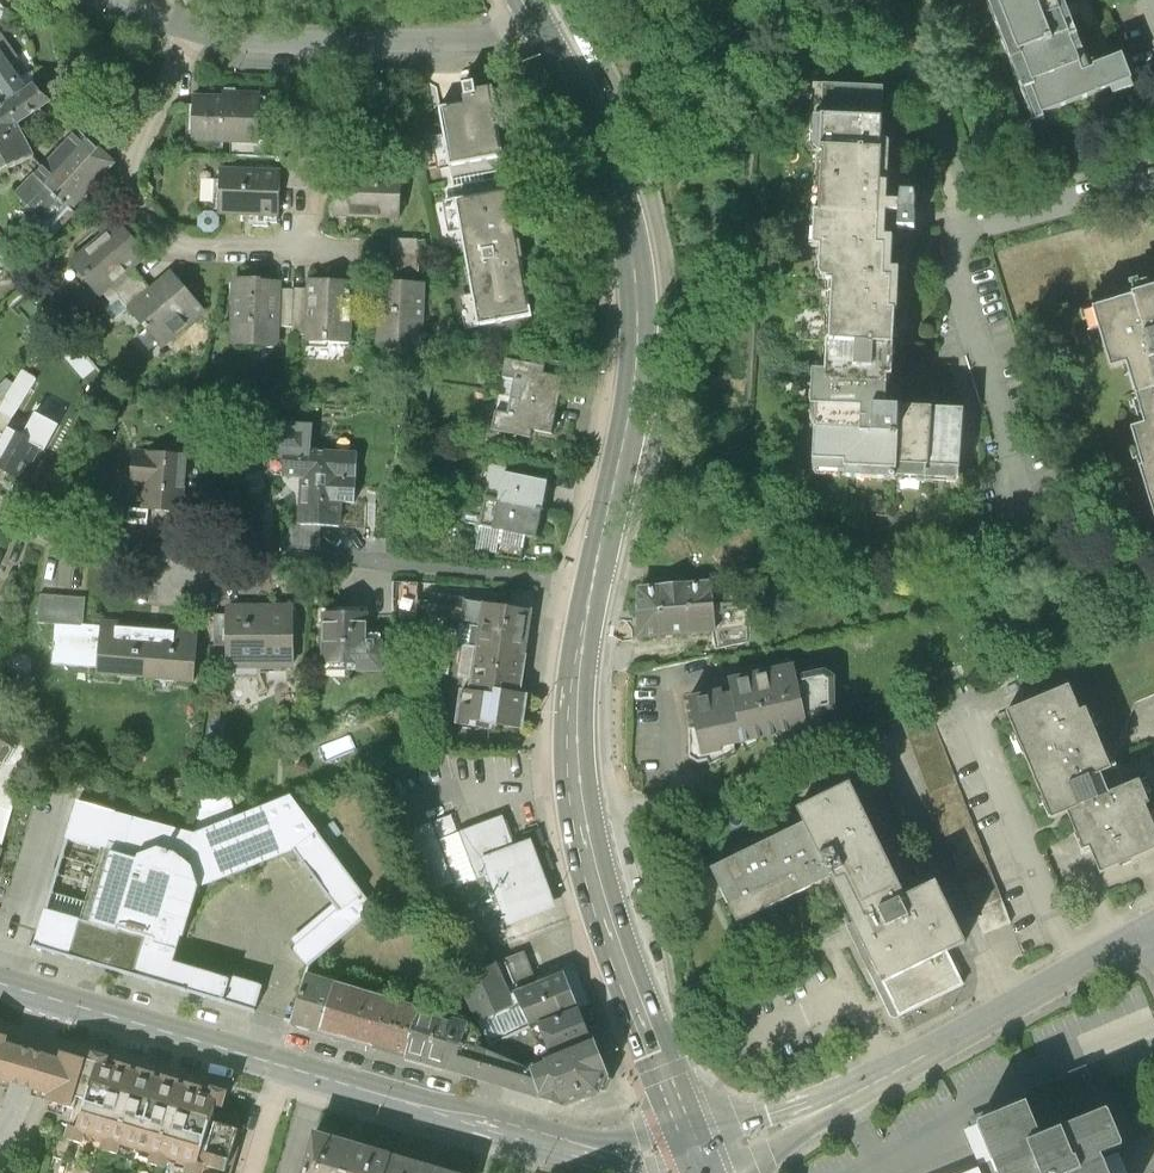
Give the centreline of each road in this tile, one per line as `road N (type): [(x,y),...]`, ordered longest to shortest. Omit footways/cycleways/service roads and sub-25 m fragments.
road 1 (secondary): [(697,1153),(602,907),(582,831),(575,697),(594,586)]
road 2 (secondary): [(594,586),(632,410),(643,306),(636,241),(603,141),(539,26)]
road 3 (tertiary): [(697,1153),(780,1131),(1146,930)]
road 4 (tertiary): [(287,1068),(631,1163),(697,1153)]
road 5 (residential): [(539,26),(496,39),(249,43),(192,30),(129,0)]
road 6 (residential): [(0,512),(42,533),(160,552),(288,555)]
road 7 (tertiary): [(50,999),(287,1068)]
road 8 (residential): [(395,562),(594,586)]
road 9 (residential): [(0,1137),(16,1111),(50,999)]

